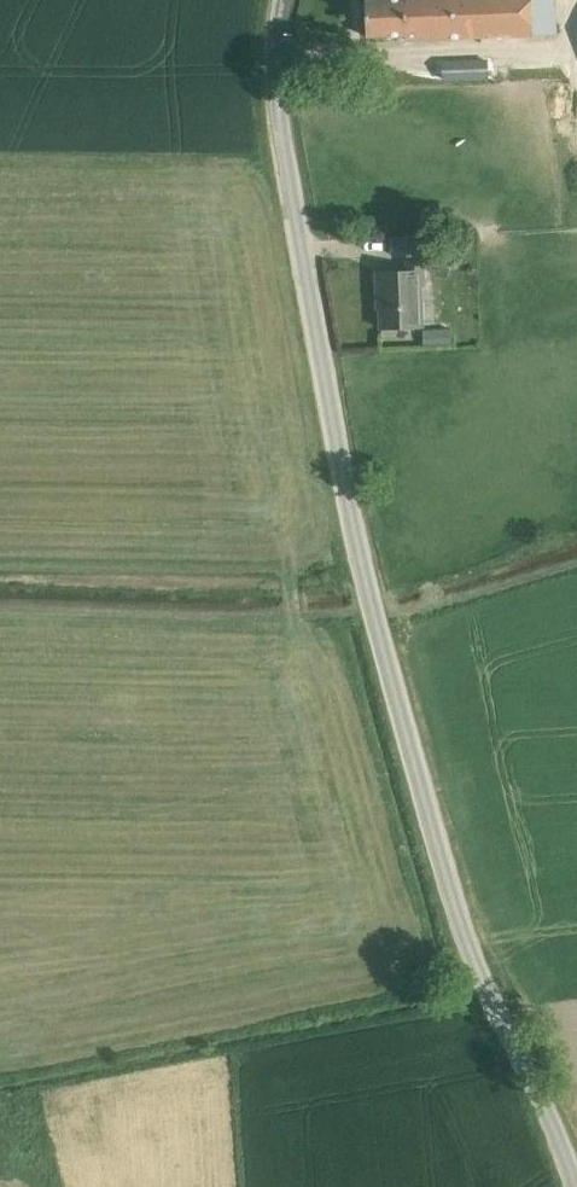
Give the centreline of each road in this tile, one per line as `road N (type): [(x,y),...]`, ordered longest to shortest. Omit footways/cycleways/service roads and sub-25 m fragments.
road 1 (unclassified): [(576,1186),(468,943),(386,669),(310,353),(267,68),(272,0)]
road 2 (track): [(0,605),(373,617)]
road 3 (track): [(576,567),(373,617)]

